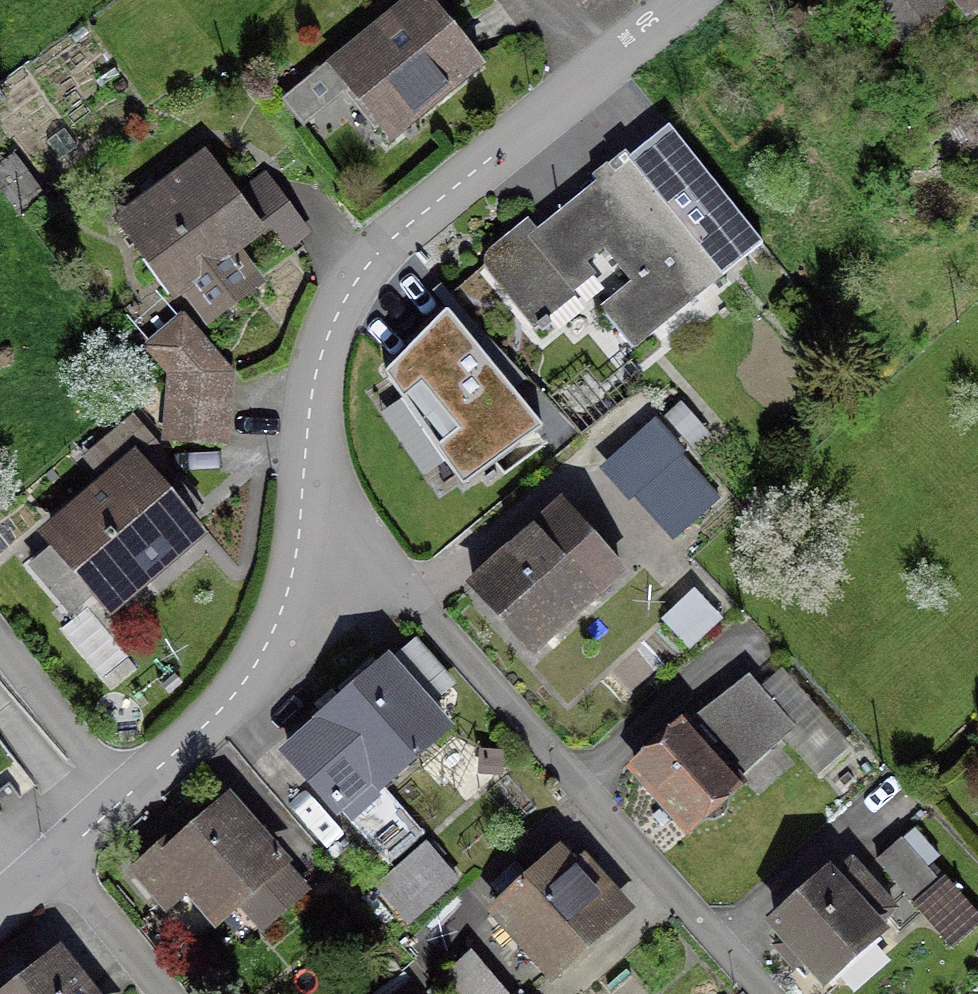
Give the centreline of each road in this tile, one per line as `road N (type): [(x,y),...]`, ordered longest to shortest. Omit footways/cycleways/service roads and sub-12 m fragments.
road 1 (residential): [(689,0),(418,218),(365,269),(333,326),(312,402),(302,515)]
road 2 (residential): [(302,515),(412,597),(766,993)]
road 3 (residential): [(302,515),(297,576),(271,638),(224,708),(49,869)]
road 4 (residential): [(49,869),(151,993)]

